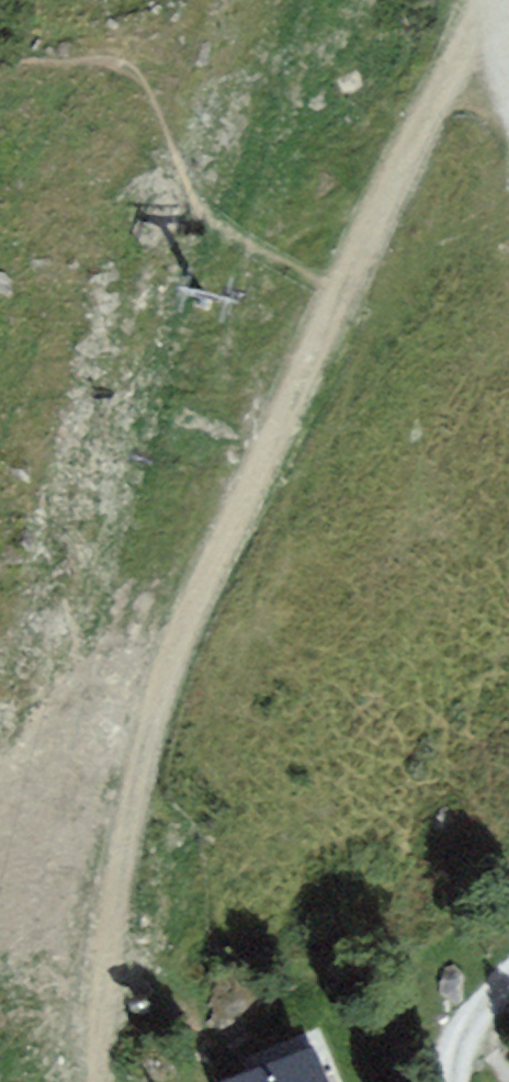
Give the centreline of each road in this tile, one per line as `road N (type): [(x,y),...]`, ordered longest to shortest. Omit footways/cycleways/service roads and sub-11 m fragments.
road 1 (track): [(93,1081),(92,1020),(115,855),(162,687),(482,0)]
road 2 (residential): [(462,1081),(456,1049),(508,979)]

